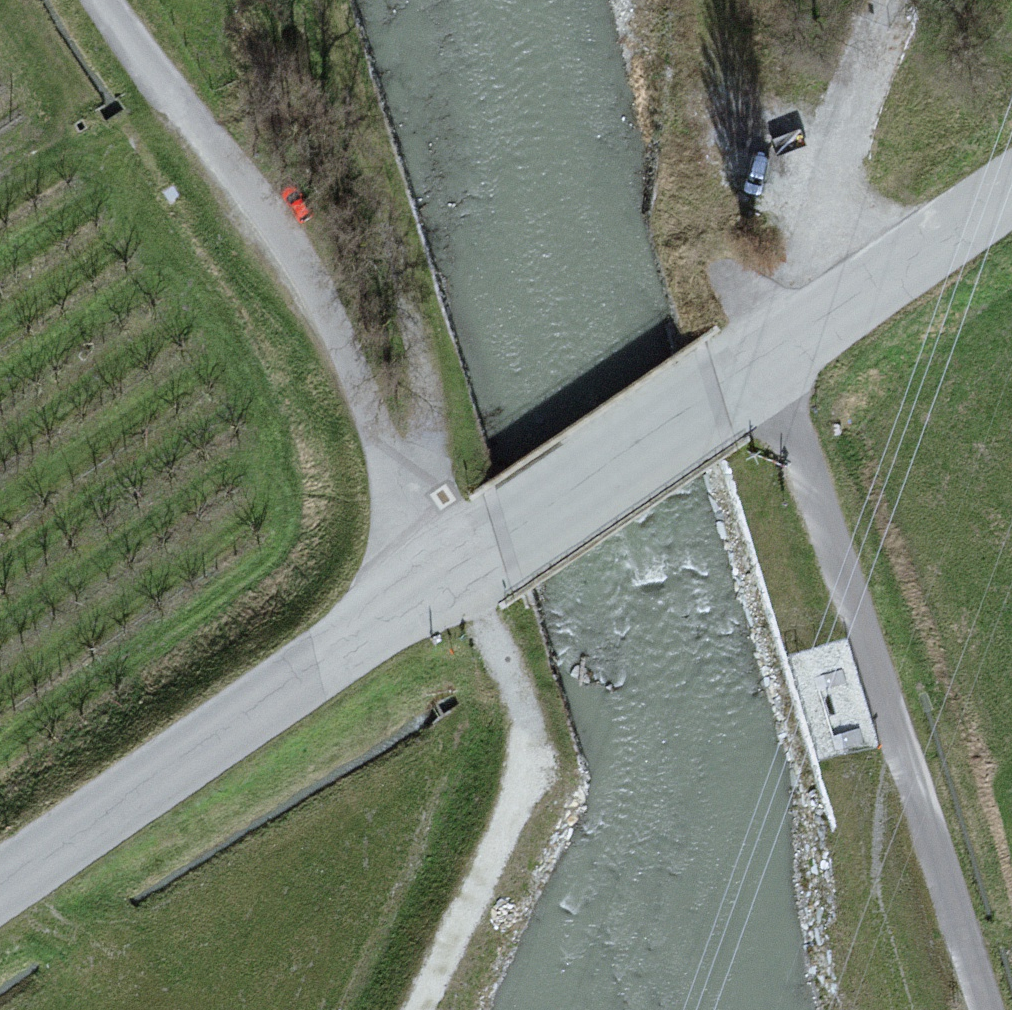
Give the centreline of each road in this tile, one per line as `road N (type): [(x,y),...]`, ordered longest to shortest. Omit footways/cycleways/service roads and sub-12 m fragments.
road 1 (residential): [(987,1009),(770,357)]
road 2 (unclassified): [(103,0),(271,218),(328,309),(444,584)]
road 3 (track): [(320,0),(382,227),(501,545)]
road 4 (unclassified): [(0,887),(444,584)]
road 5 (track): [(424,1009),(513,808),(526,742),(524,714),(490,631),(456,575)]
road 6 (unclassified): [(444,584),(770,357)]
road 7 (unclassified): [(770,357),(1011,188)]

